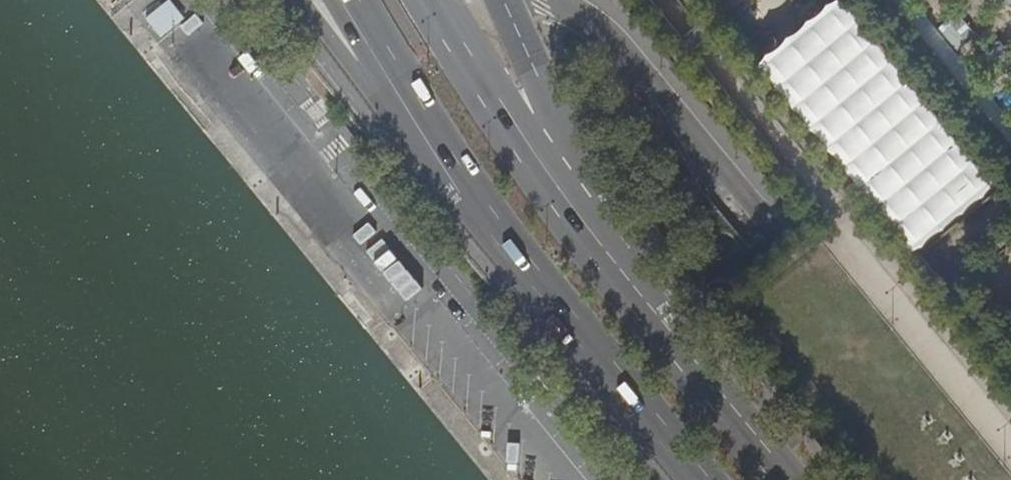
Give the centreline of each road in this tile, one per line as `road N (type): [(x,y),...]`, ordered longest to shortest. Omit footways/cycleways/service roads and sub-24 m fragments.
road 1 (primary): [(391,80),(715,479)]
road 2 (primary): [(628,283),(438,0)]
road 3 (primary): [(628,283),(504,0)]
road 4 (primary): [(778,479),(628,283)]
road 5 (primary): [(298,0),(391,80)]

